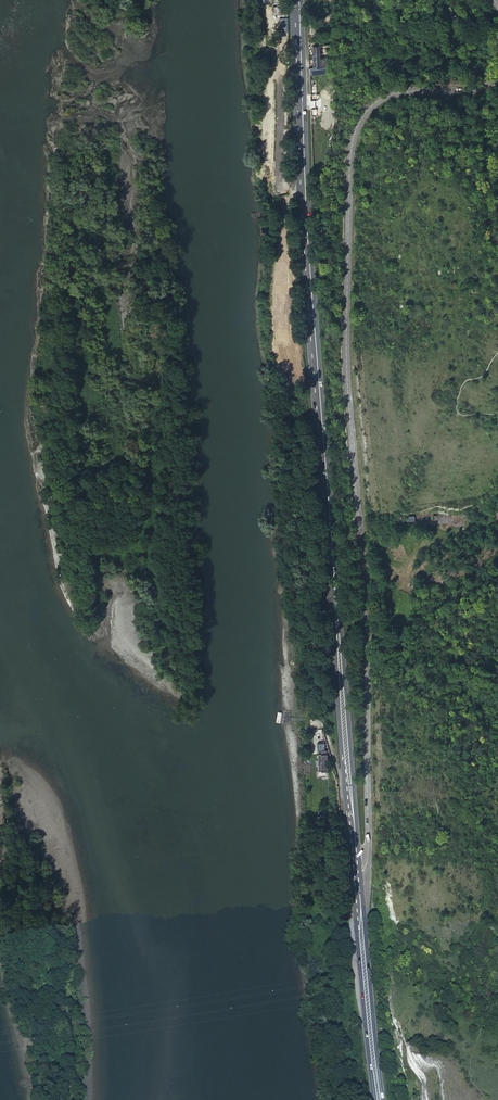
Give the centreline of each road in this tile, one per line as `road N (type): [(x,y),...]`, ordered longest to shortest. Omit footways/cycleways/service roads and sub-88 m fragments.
road 1 (secondary): [(497,71),(488,81),(383,98),(352,146),(348,380),(366,683),(365,857),(355,872)]
road 2 (primary): [(355,872),(317,458),(298,0)]
road 3 (primary): [(378,1099),(355,872)]

